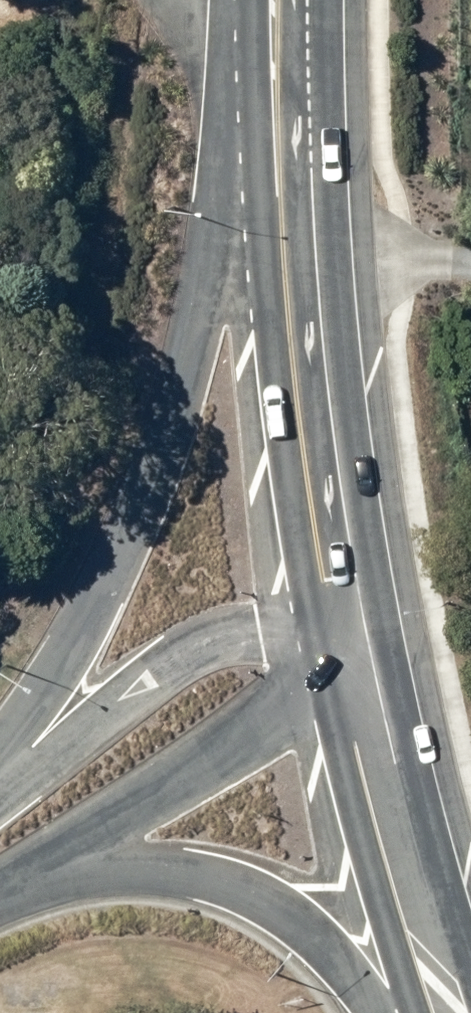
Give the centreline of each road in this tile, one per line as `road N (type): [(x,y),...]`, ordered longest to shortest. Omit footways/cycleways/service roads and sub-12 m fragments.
road 1 (primary): [(0,753),(75,645),(122,548),(169,417),(203,320),(266,0)]
road 2 (primary): [(280,0),(281,229),(295,385),(332,622)]
road 3 (primary): [(378,1012),(288,913),(232,885),(174,872),(41,867)]
road 4 (tertiary): [(0,798),(196,651),(260,630),(332,622)]
road 5 (tertiary): [(341,681),(41,867)]
road 6 (primary): [(341,681),(402,924),(433,1012)]

